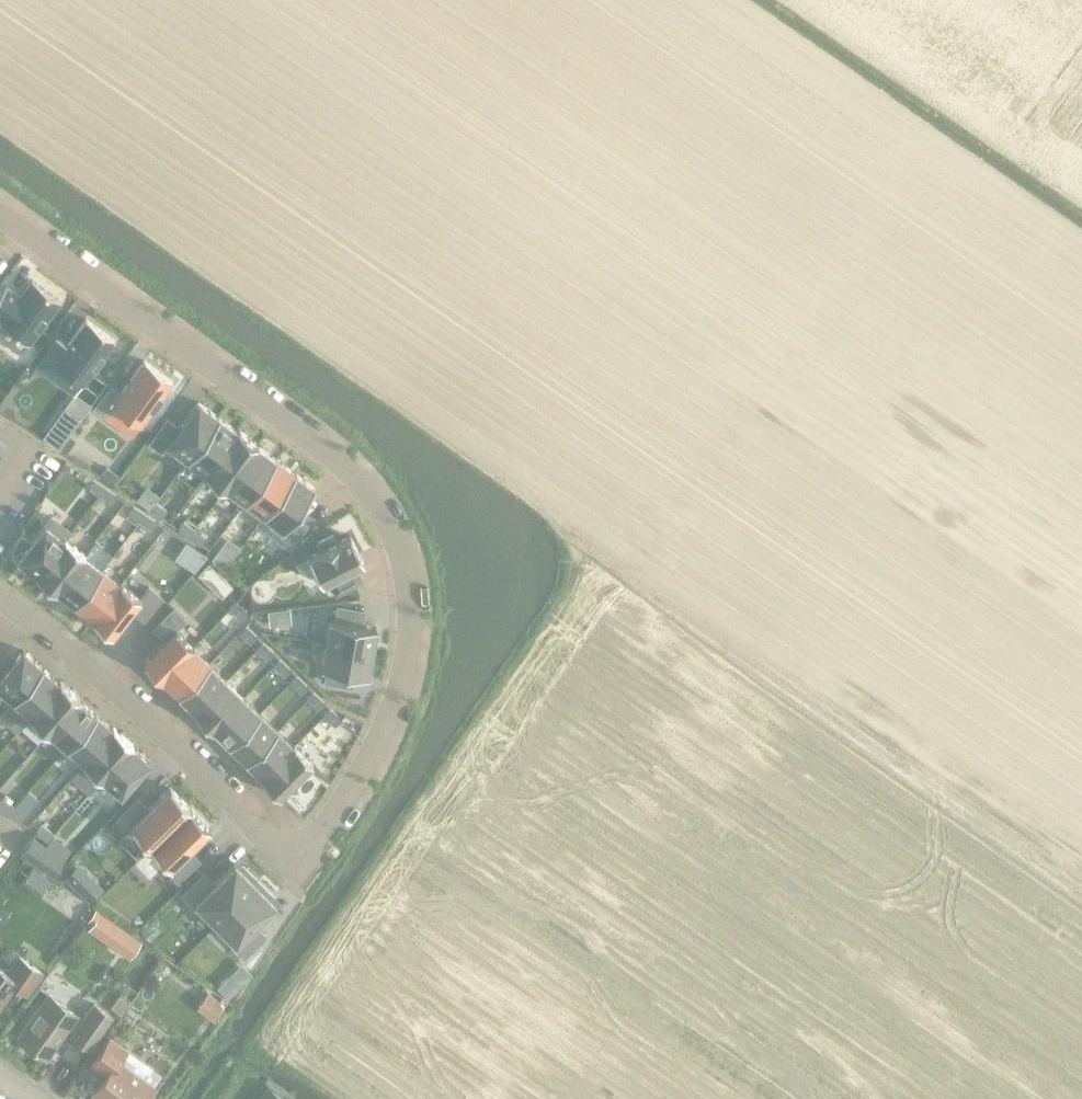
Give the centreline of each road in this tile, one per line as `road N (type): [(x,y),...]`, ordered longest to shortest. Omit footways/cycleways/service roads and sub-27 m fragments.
road 1 (residential): [(297,867),(361,781),(403,686),(413,593),(392,529),(339,459),(0,208)]
road 2 (residential): [(0,592),(297,867)]

